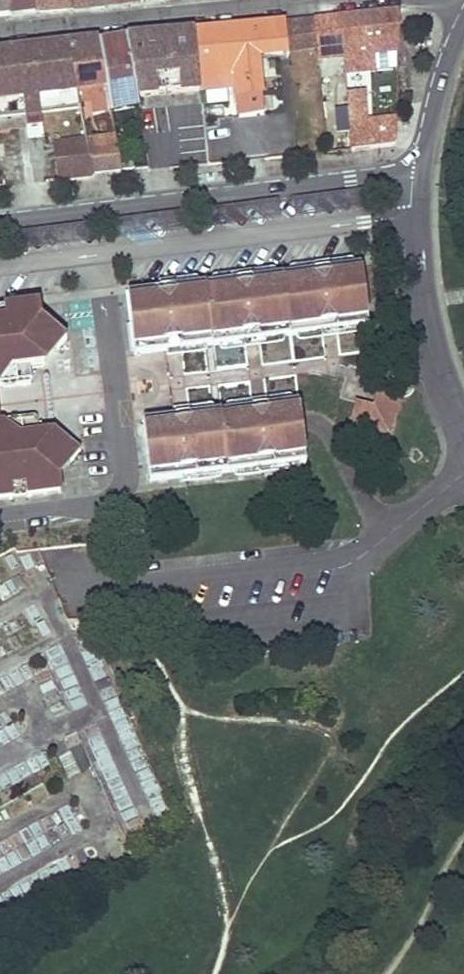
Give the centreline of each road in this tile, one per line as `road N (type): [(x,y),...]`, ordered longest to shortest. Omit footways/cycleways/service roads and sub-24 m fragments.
road 1 (residential): [(0,223),(417,174)]
road 2 (residential): [(0,518),(101,506),(121,494),(98,256)]
road 3 (residential): [(344,0),(0,31)]
road 4 (residential): [(413,221),(98,256)]
road 5 (residential): [(463,432),(419,294),(413,221)]
road 6 (residential): [(417,174),(463,30)]

